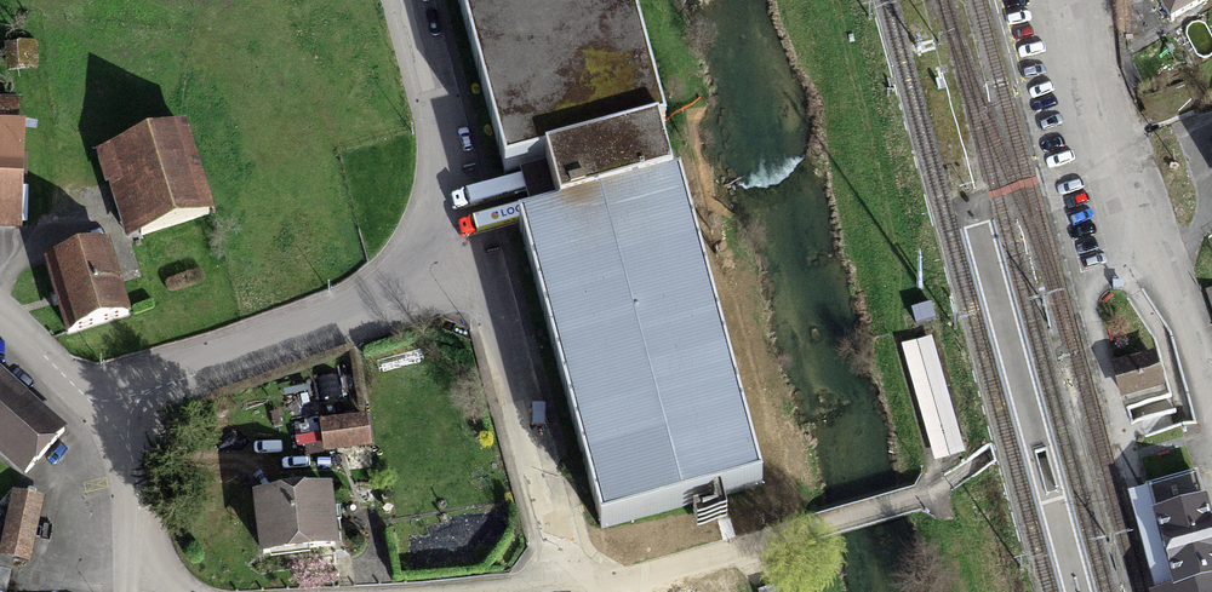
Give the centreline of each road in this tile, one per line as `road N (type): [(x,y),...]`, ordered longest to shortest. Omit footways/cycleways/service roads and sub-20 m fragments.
road 1 (unclassified): [(1084,0),(1083,30),(1211,401)]
road 2 (residential): [(481,264),(99,405)]
road 3 (residential): [(557,589),(564,551),(481,264)]
road 4 (residential): [(481,264),(406,0)]
road 5 (residential): [(178,591),(156,582),(99,405)]
road 6 (residential): [(99,405),(0,325)]

